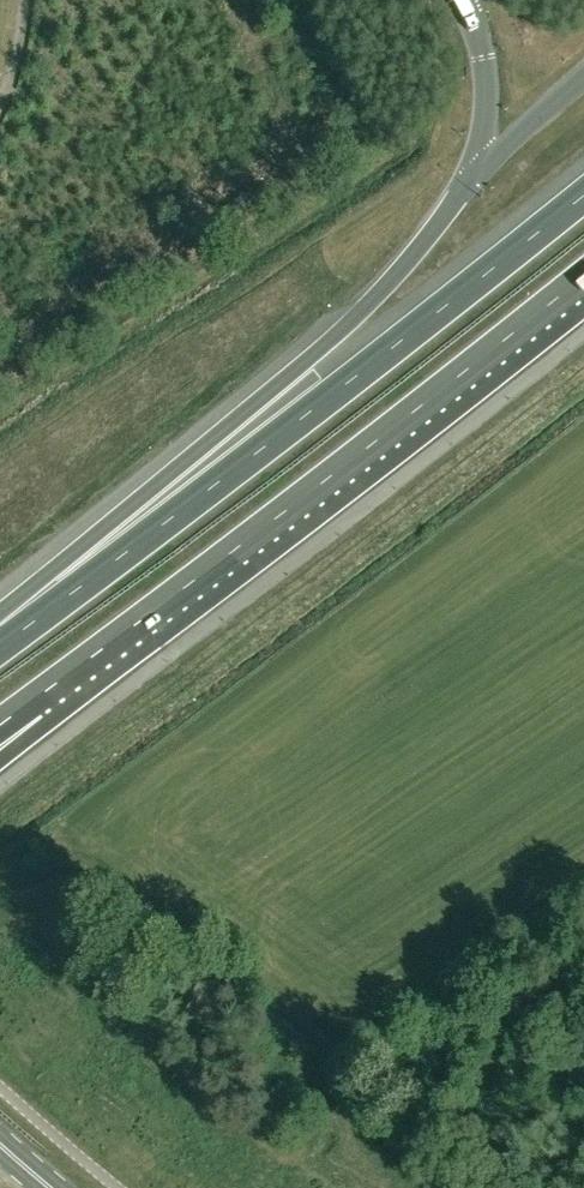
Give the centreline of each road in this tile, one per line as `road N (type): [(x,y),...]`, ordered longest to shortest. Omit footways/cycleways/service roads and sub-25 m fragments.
road 1 (motorway): [(583,193),(10,639)]
road 2 (motorway): [(46,692),(583,275)]
road 3 (motorway): [(489,164),(386,292),(80,547),(10,639)]

